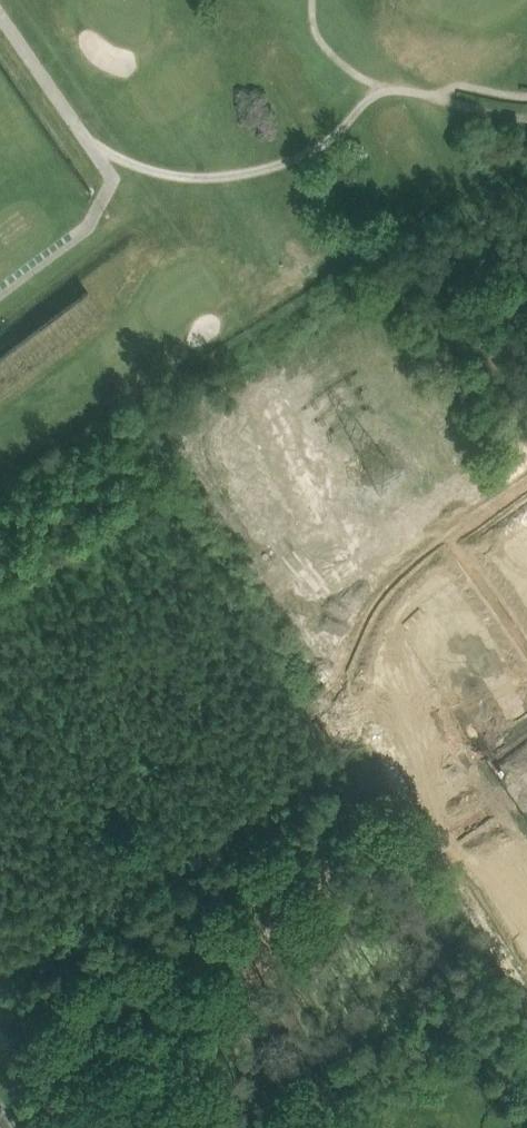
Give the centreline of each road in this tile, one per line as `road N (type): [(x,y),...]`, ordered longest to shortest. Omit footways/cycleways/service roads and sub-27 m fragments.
road 1 (track): [(84,135),(120,159),(197,179),(306,155),(382,91),(526,117)]

